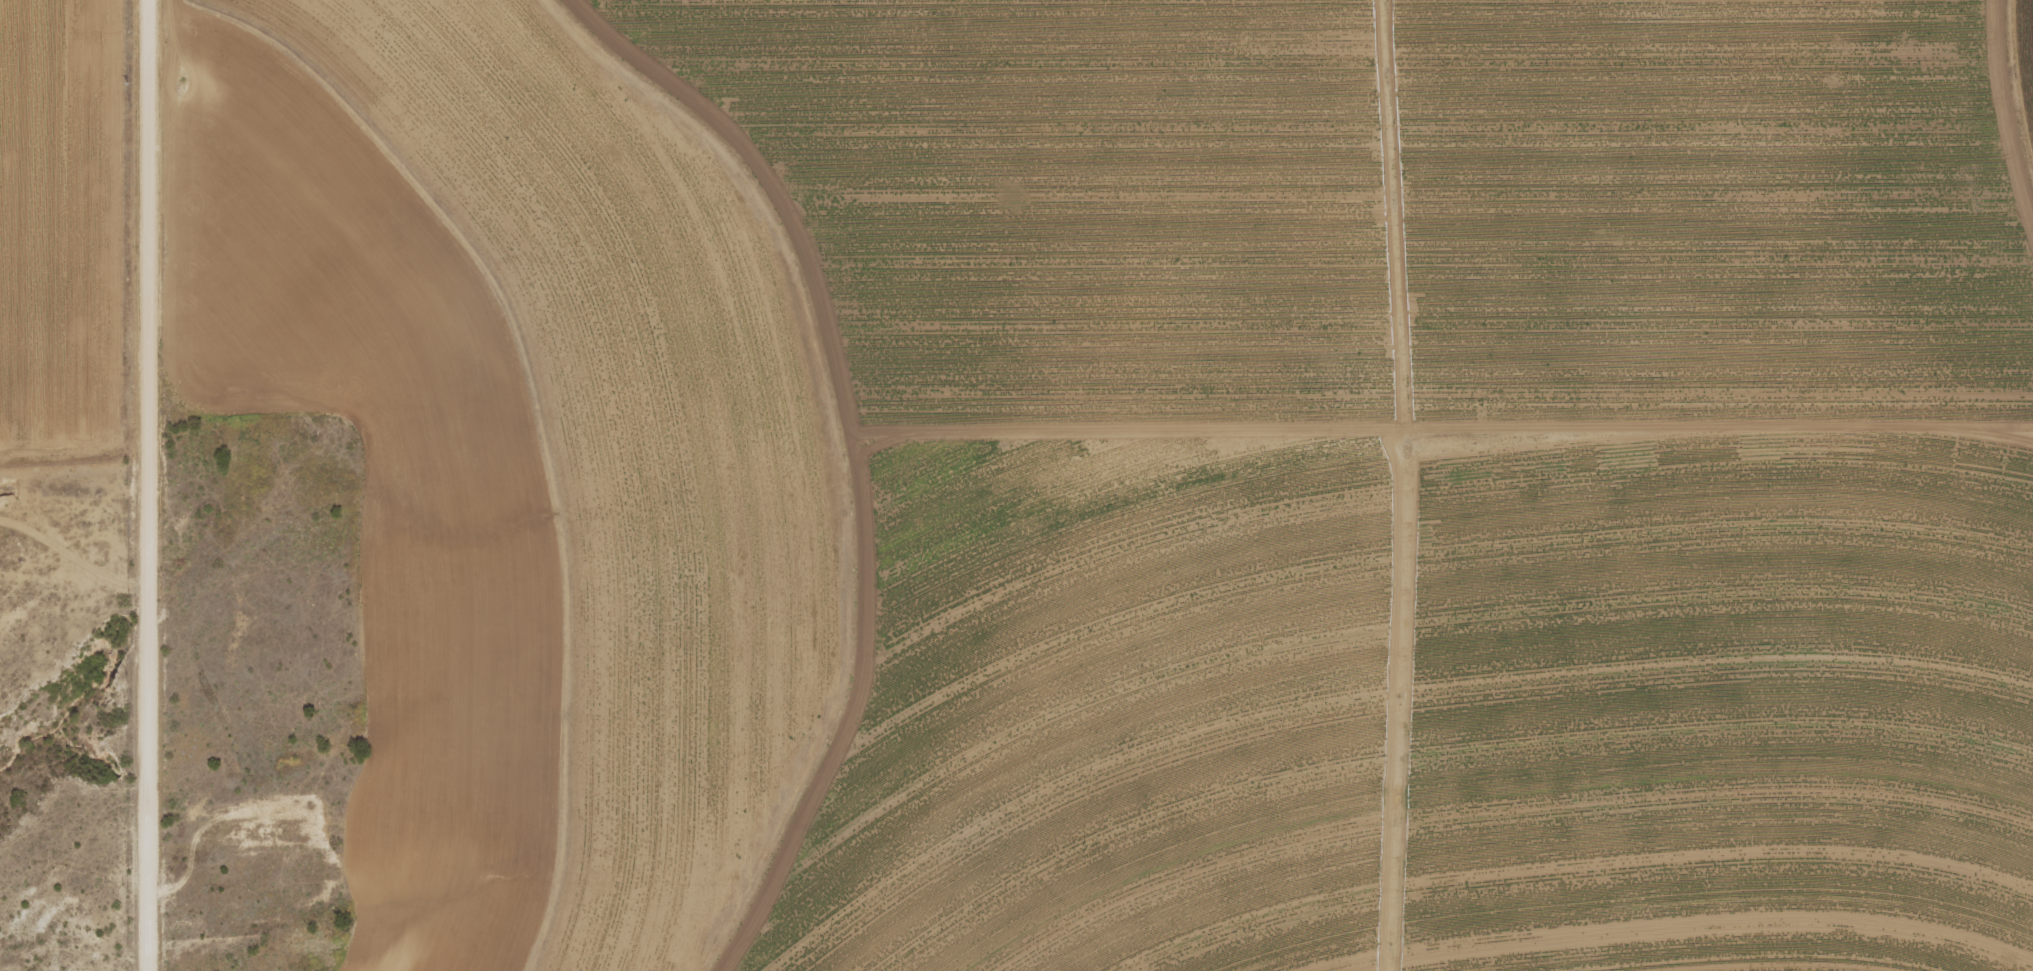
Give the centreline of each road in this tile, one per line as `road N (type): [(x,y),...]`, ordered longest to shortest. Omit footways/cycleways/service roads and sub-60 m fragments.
road 1 (residential): [(114,970),(125,0)]

